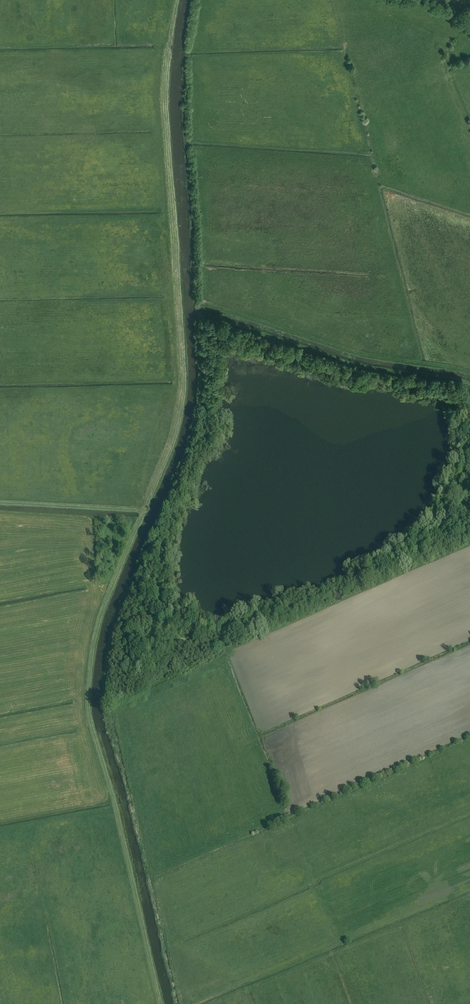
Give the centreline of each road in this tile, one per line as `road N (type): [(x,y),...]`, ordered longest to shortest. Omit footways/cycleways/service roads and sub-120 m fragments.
road 1 (track): [(161,1003),(87,706),(103,610),(141,511),(0,502)]

